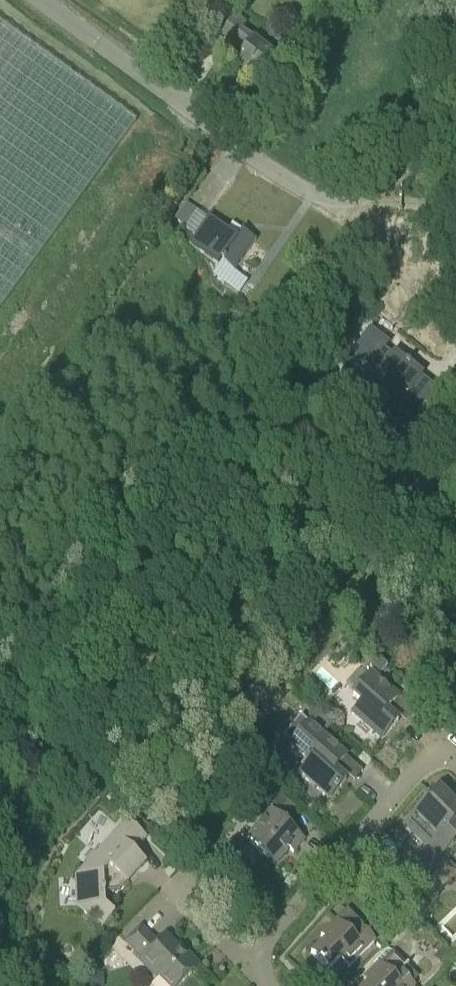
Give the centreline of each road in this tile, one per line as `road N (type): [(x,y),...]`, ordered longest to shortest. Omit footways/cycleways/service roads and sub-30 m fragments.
road 1 (unclassified): [(34,0),(268,170),(323,200),(374,194),(455,106)]
road 2 (residential): [(455,763),(430,759),(244,963)]
road 3 (residential): [(244,963),(155,876)]

